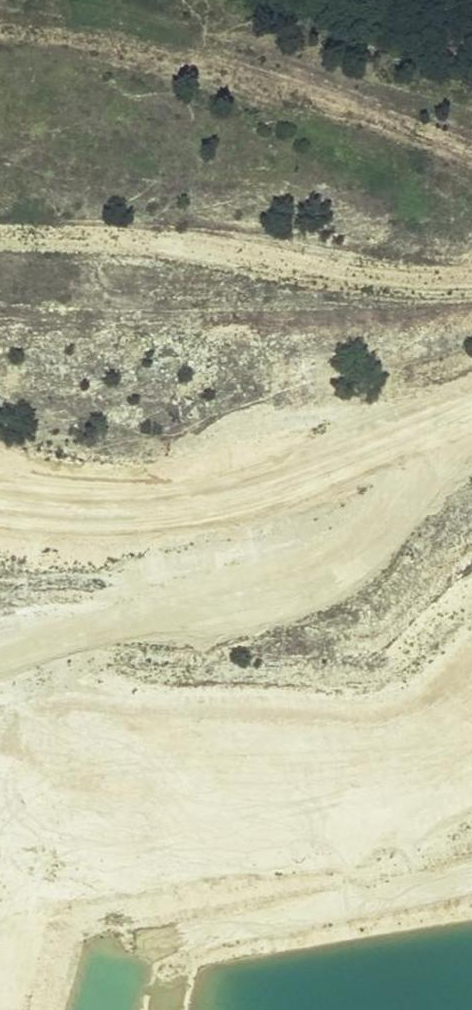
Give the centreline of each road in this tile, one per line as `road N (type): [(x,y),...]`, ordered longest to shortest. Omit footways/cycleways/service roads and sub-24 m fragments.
road 1 (track): [(471,758),(410,806),(50,843),(0,862)]
road 2 (track): [(471,406),(343,461),(192,497),(42,482),(0,468)]
road 3 (track): [(0,32),(252,73),(471,156)]

